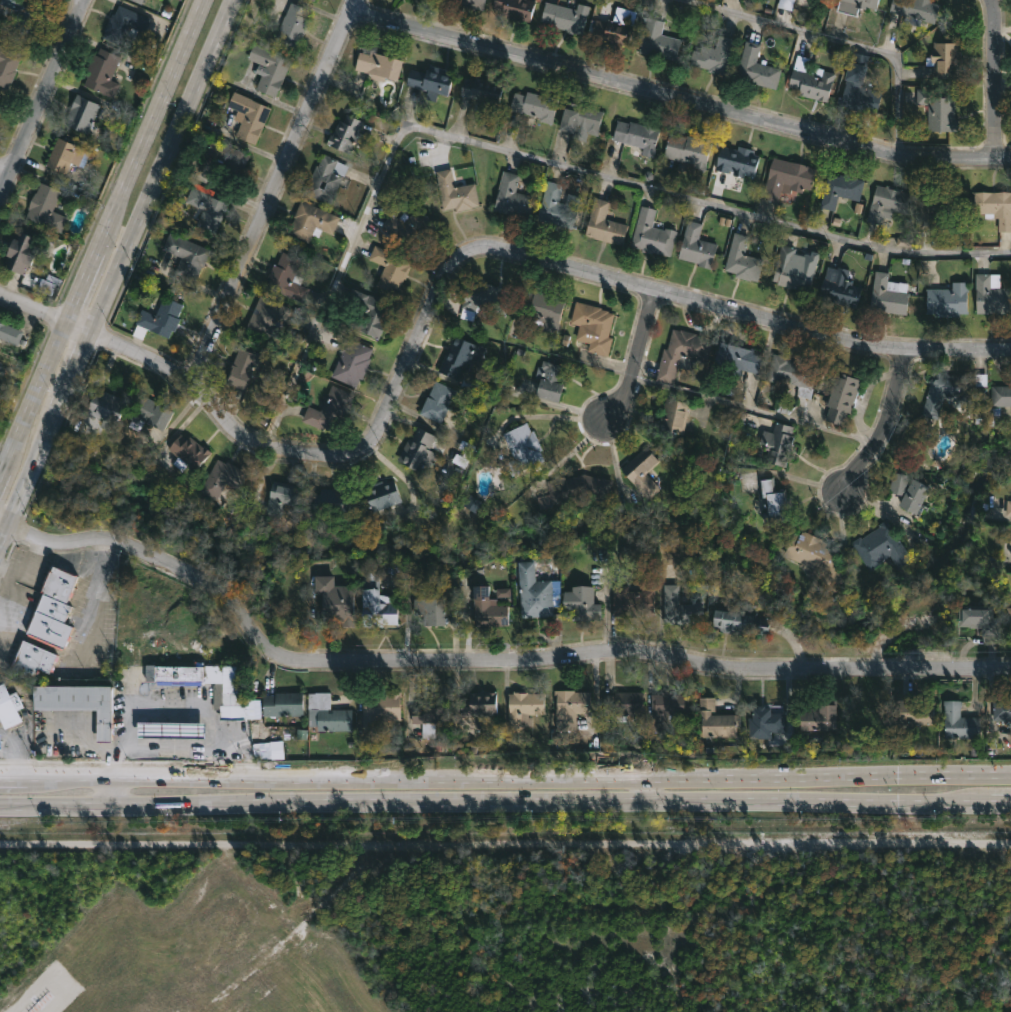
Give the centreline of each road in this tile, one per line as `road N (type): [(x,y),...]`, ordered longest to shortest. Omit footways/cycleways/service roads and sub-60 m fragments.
road 1 (residential): [(1010,348),(858,342),(495,249),(468,249),(443,277),(381,433),(362,452),(332,460),(271,447),(234,427),(174,368),(0,292)]
road 2 (residential): [(1010,666),(739,661),(619,649),(303,662),(262,642),(210,580),(135,547),(43,541),(0,519)]
road 3 (primary): [(0,800),(898,800)]
road 4 (primary): [(898,774),(19,774)]
road 5 (residential): [(1010,159),(919,159),(873,150),(350,8)]
road 6 (secondary): [(0,537),(233,0)]
road 7 (secondary): [(204,0),(0,476)]
road 8 (residential): [(354,0),(193,379)]
road 9 (residential): [(83,0),(0,198)]
road 10 (residential): [(994,159),(985,0)]
road 11 (residential): [(905,346),(881,430),(842,484)]
road 12 (residential): [(654,288),(635,380),(602,417)]

